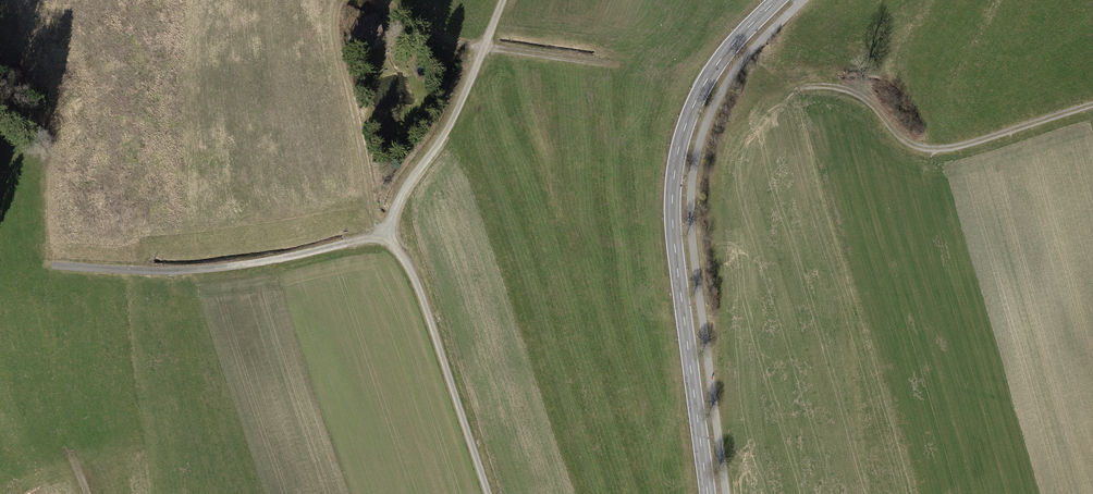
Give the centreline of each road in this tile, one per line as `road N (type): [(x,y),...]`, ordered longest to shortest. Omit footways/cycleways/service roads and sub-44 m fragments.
road 1 (secondary): [(708,493),(673,187),(684,130),(715,67),(778,0)]
road 2 (track): [(383,237),(197,273),(53,268)]
road 3 (track): [(797,88),(823,85),(866,100),(909,146),(928,152),(1092,107)]
road 4 (track): [(383,0),(444,38),(619,67)]
road 5 (track): [(383,237),(369,210),(337,36),(342,0)]

